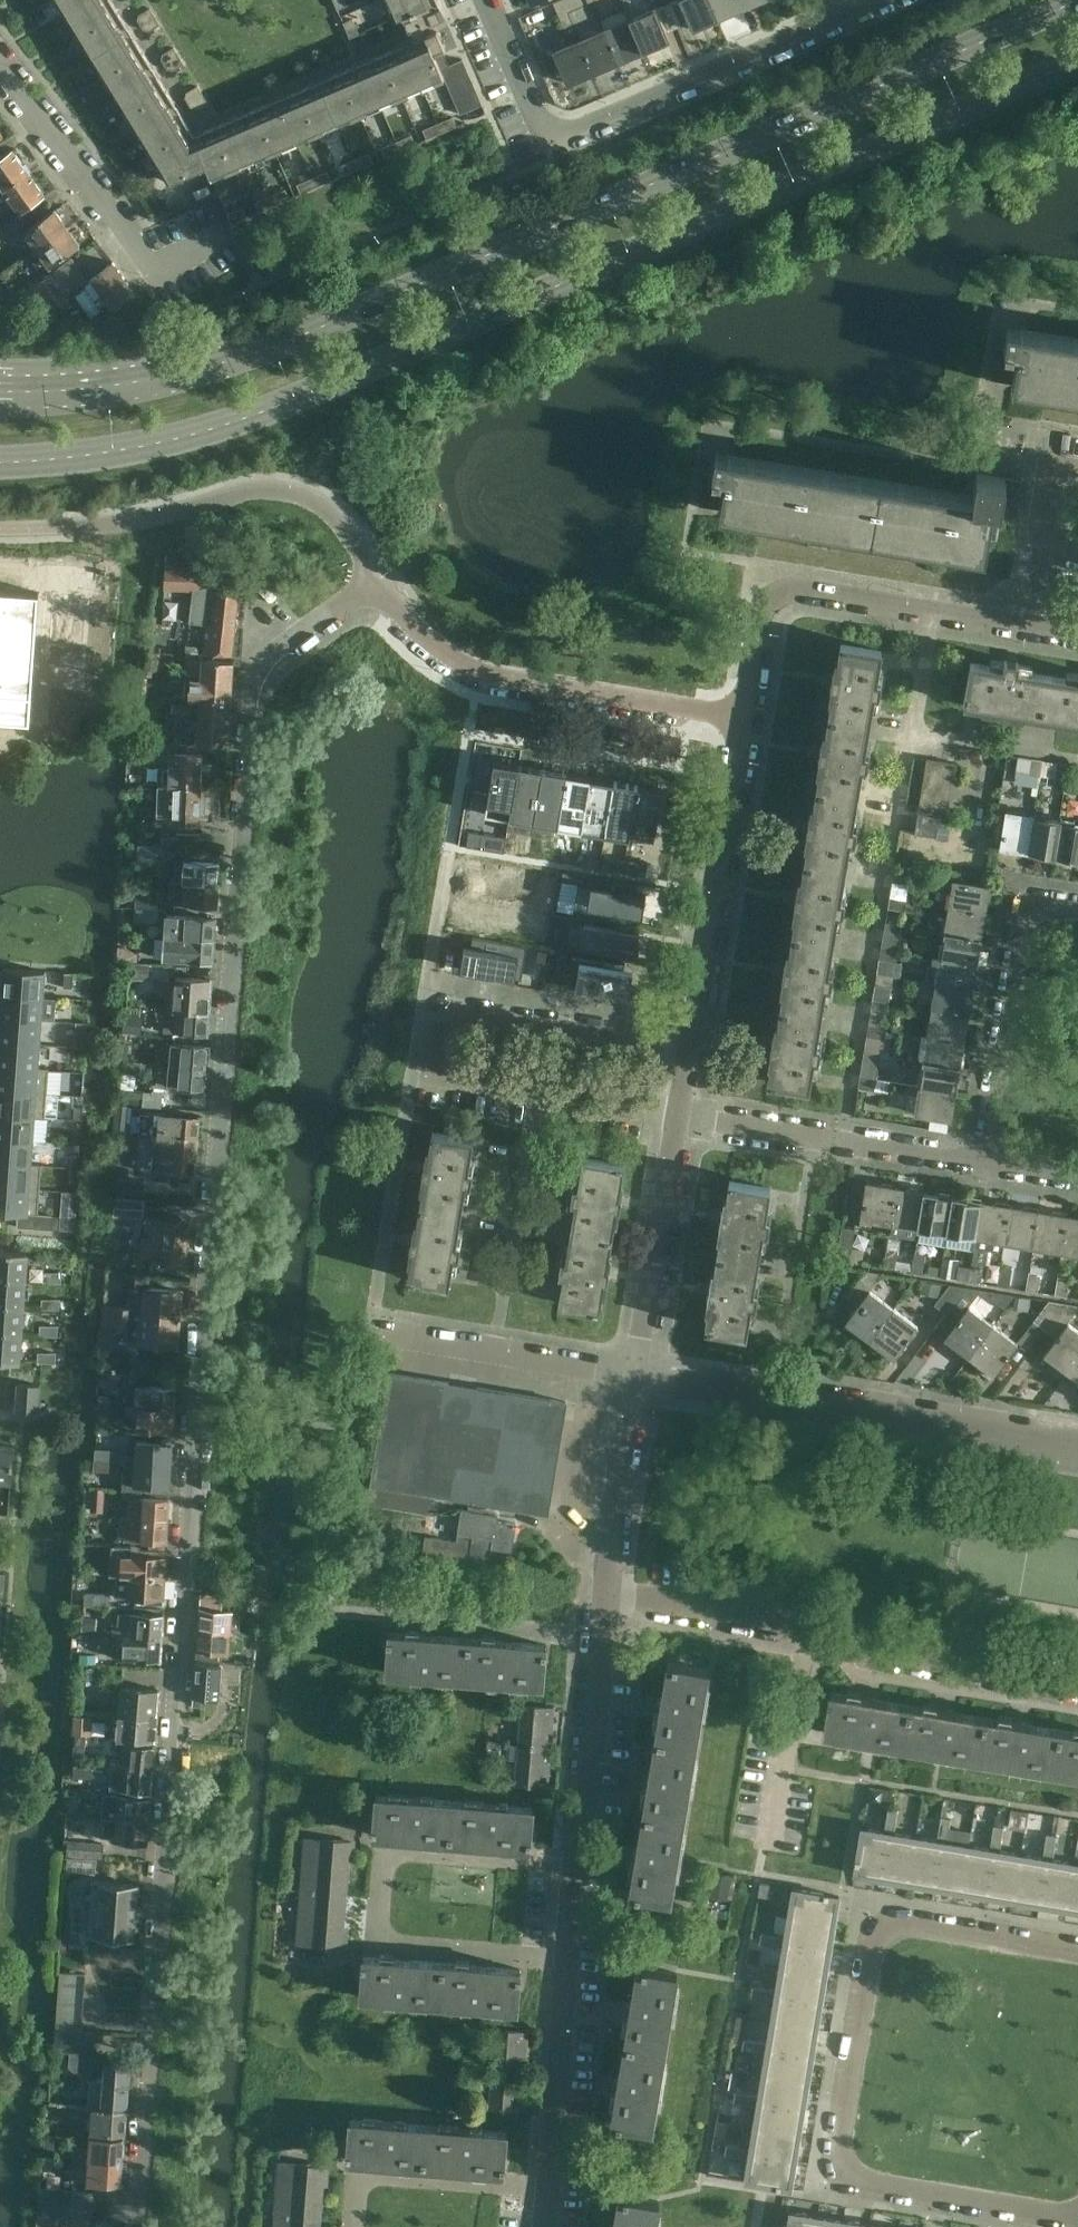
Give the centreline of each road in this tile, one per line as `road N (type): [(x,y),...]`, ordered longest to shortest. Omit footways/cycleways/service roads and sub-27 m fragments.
road 1 (residential): [(134,2226),(254,687),(279,649),(377,585)]
road 2 (secondary): [(0,463),(126,451),(249,417),(1077,60)]
road 3 (secondary): [(1077,0),(247,356),(133,383),(0,392)]
road 4 (residential): [(1077,1947),(893,1917),(869,1934),(833,2162),(841,2176),(1077,2218)]
road 5 (residential): [(677,1112),(418,1070),(429,993),(689,1037)]
road 6 (residential): [(1077,1683),(607,1593)]
road 7 (residential): [(842,13),(545,141),(484,0)]
road 8 (residential): [(567,1957),(376,1941),(383,1852),(574,1869)]
road 9 (residential): [(1077,1450),(635,1375)]
road 10 (residential): [(741,729),(477,680),(440,658),(377,585)]
road 11 (residential): [(225,235),(150,273),(0,73)]
road 12 (residential): [(1077,912),(1024,903),(980,1167)]
road 13 (residential): [(689,1037),(741,729)]
road 14 (residential): [(980,1167),(677,1112)]
road 15 (residential): [(574,1869),(591,1779),(607,1593)]
road 16 (residential): [(635,1375),(371,1333)]
road 17 (residential): [(635,1375),(677,1112)]
road 18 (residential): [(1029,632),(767,592)]
road 19 (residential): [(354,2226),(358,2174),(547,2187)]
road 20 (residential): [(547,2187),(567,1957)]
road 21 (residential): [(607,1593),(635,1375)]
road 22 (residential): [(1029,632),(1057,467),(1077,470)]
road 23 (residential): [(741,729),(767,592)]

